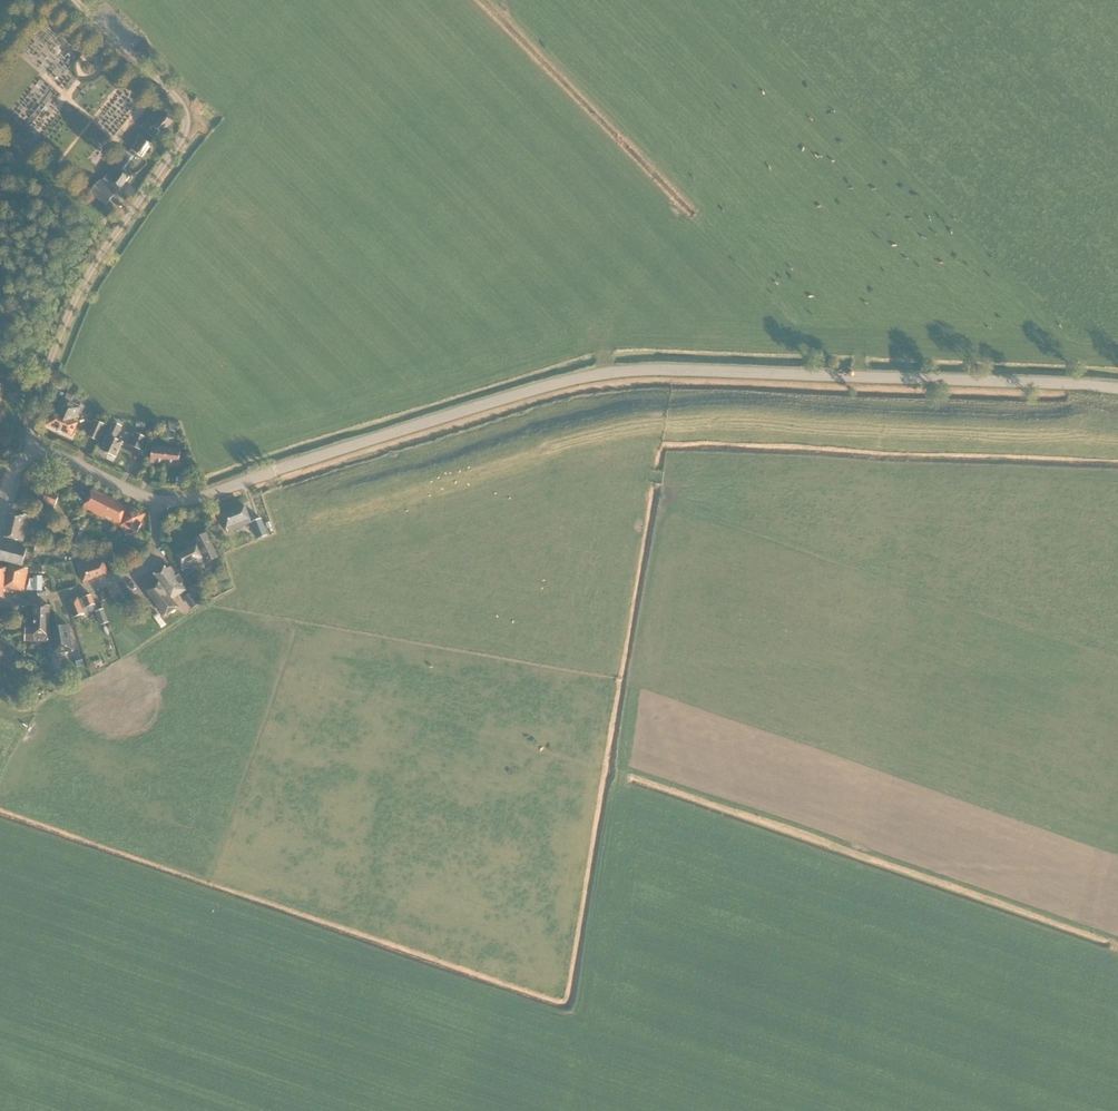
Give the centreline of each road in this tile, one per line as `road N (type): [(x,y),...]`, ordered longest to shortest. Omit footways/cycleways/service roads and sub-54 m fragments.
road 1 (tertiary): [(1117,387),(607,372),(212,493),(158,500)]
road 2 (unclassified): [(35,455),(32,420),(84,284),(186,126),(179,98),(77,0)]
road 3 (residential): [(0,601),(77,591),(143,568),(157,545),(158,500)]
road 4 (tertiary): [(158,500),(57,455),(35,455)]

